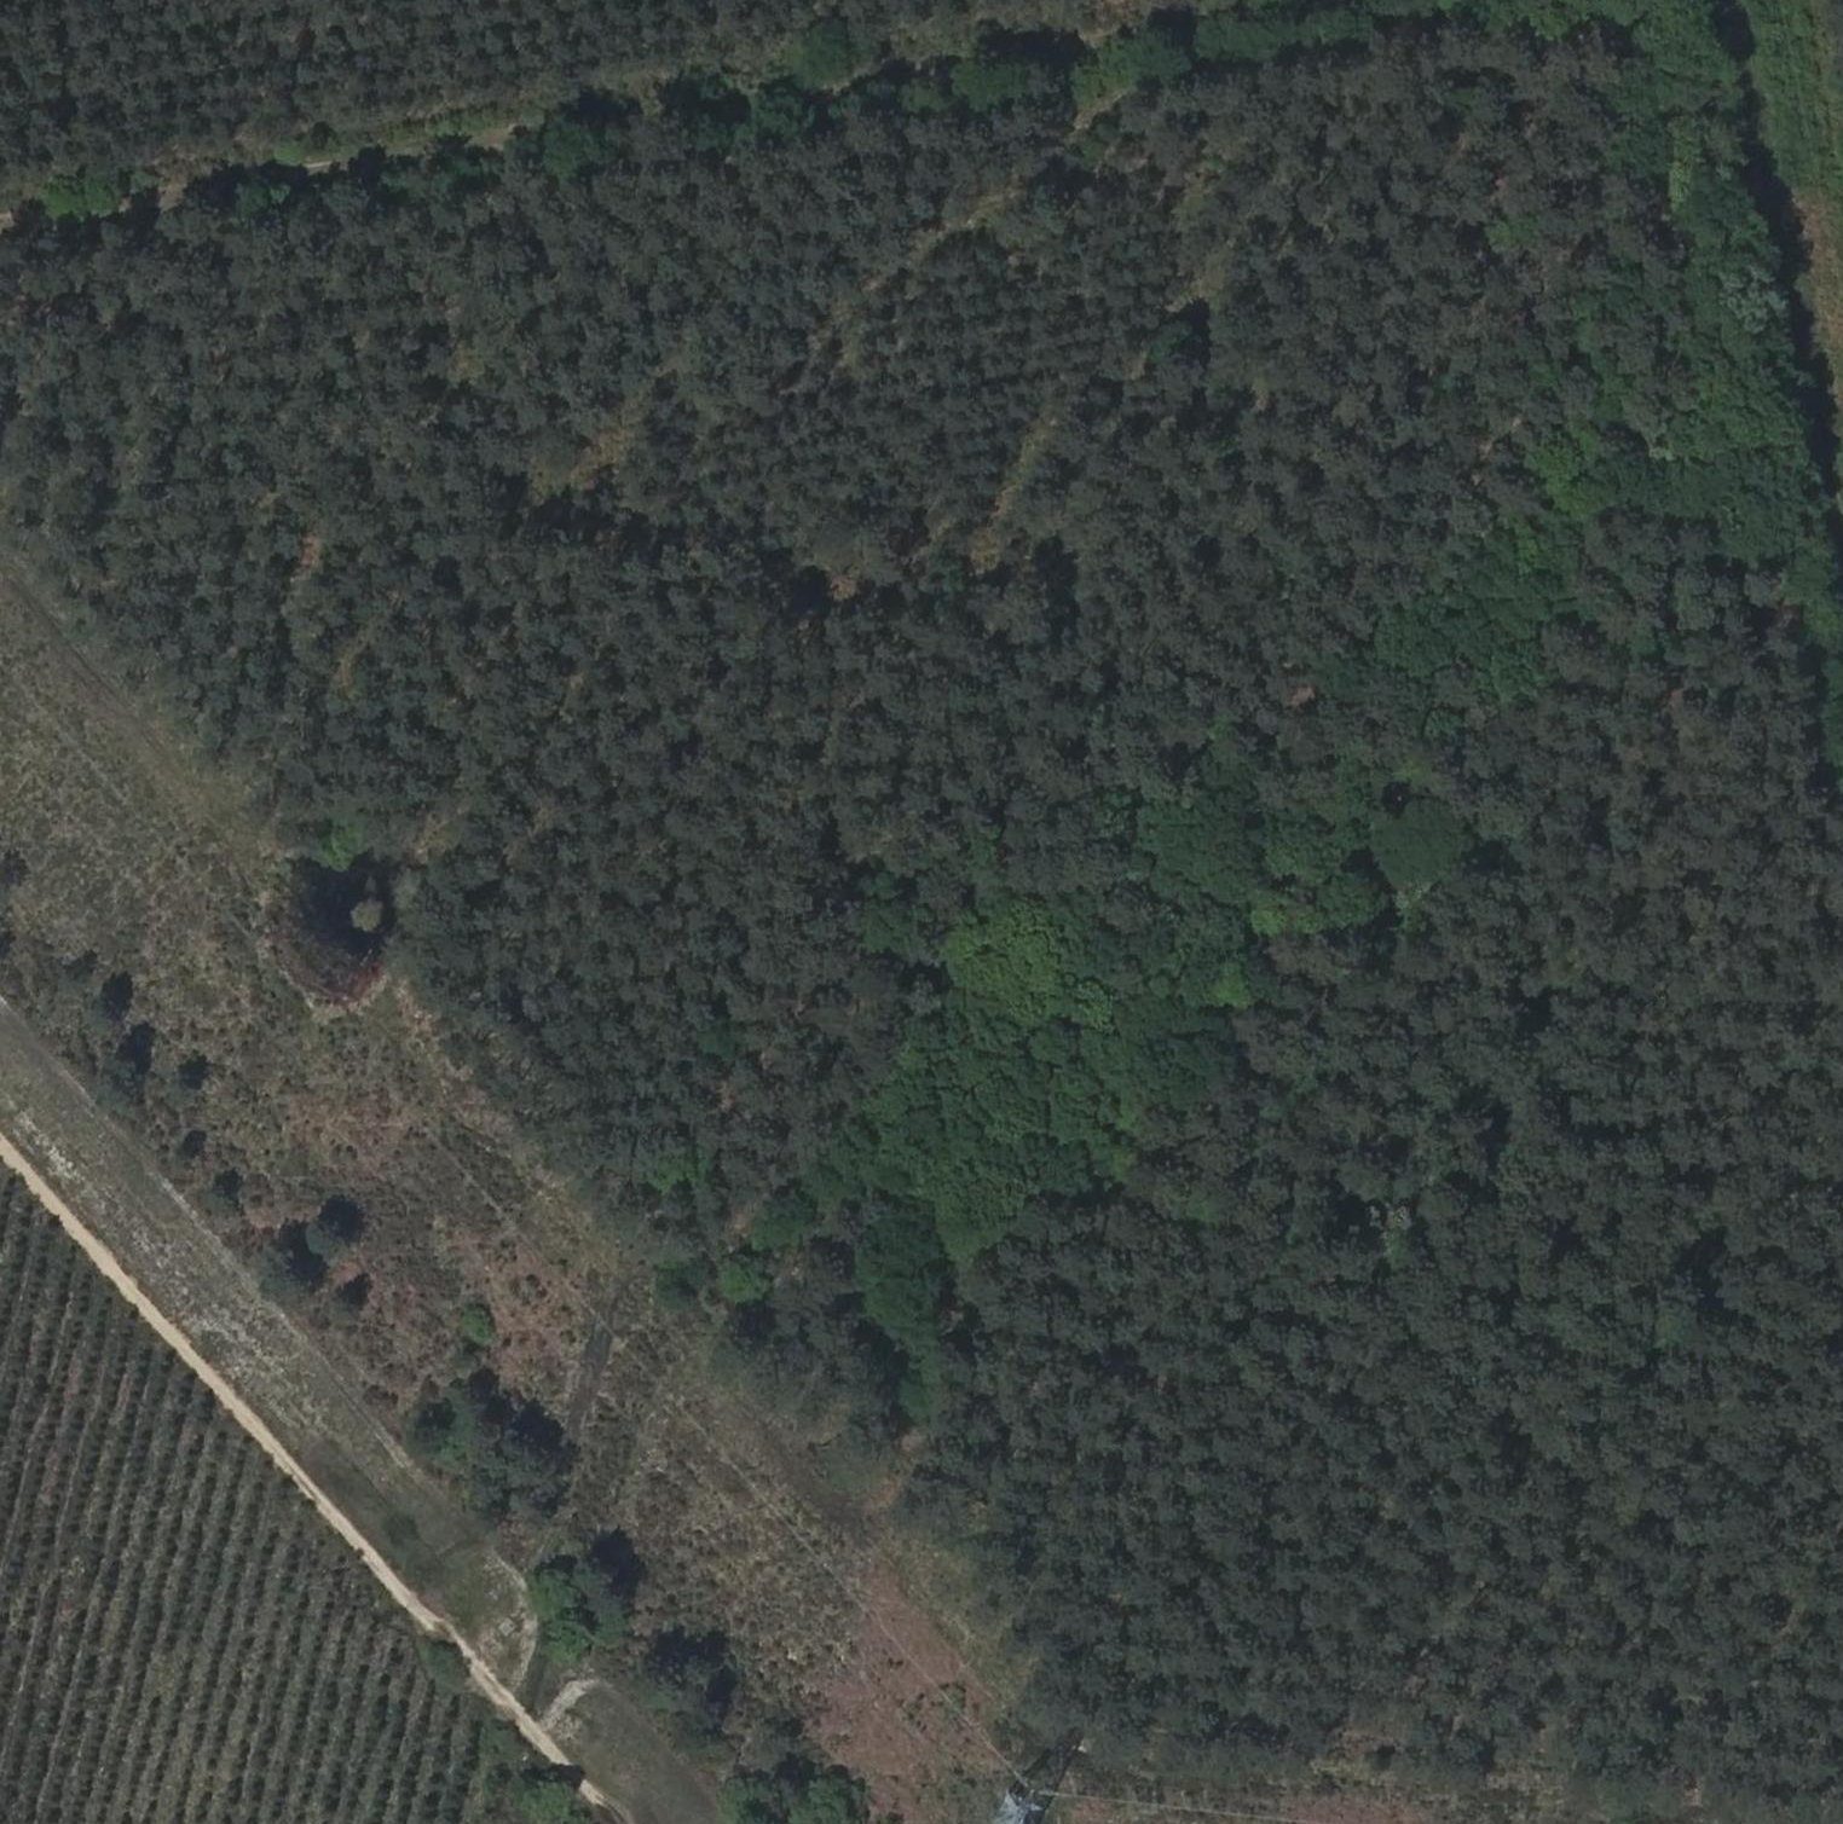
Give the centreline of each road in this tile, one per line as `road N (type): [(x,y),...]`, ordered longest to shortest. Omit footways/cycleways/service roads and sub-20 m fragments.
road 1 (track): [(618,1823),(0,1146)]
road 2 (track): [(1777,0),(1842,357)]

